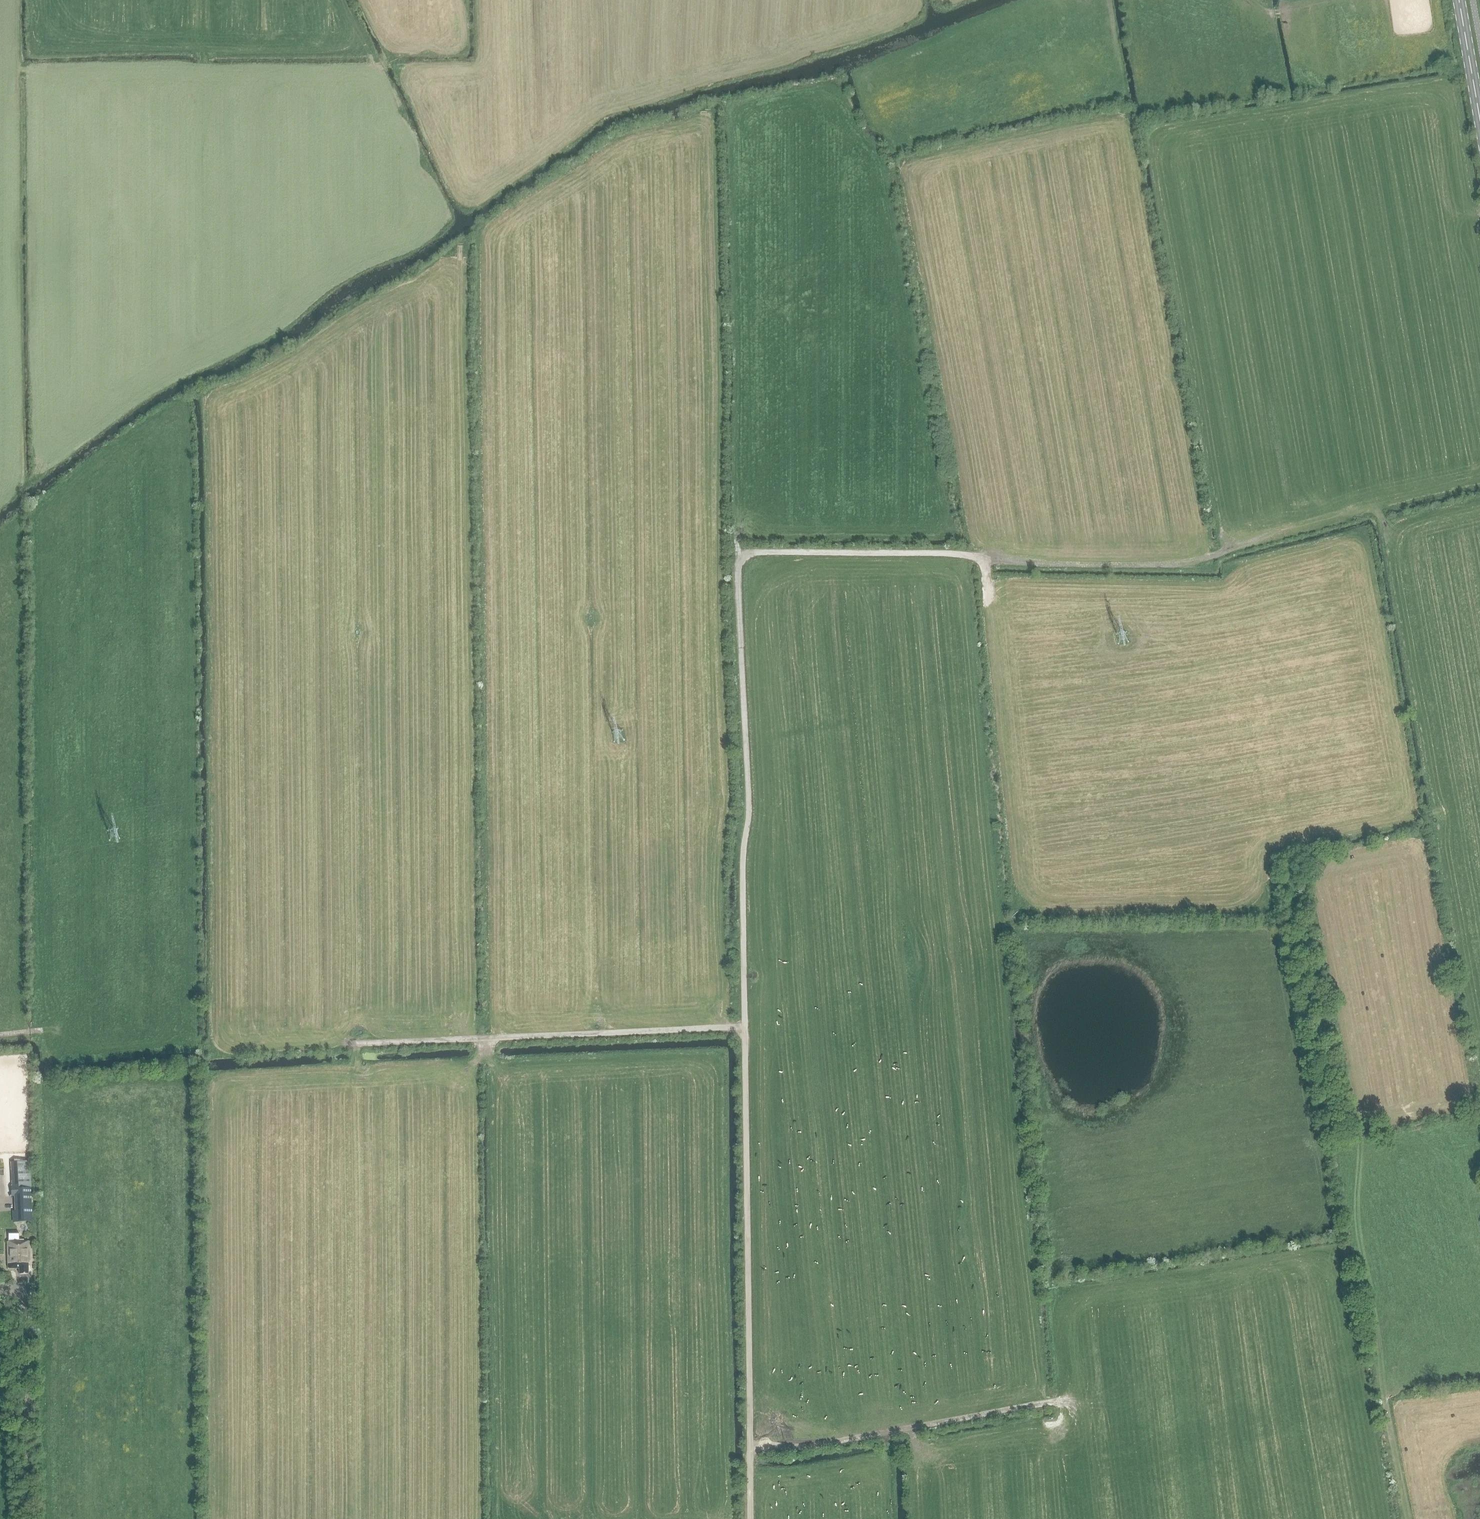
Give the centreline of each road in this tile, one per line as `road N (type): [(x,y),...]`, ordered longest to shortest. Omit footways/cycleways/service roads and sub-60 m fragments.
road 1 (tertiary): [(1479,119),(1459,0)]

